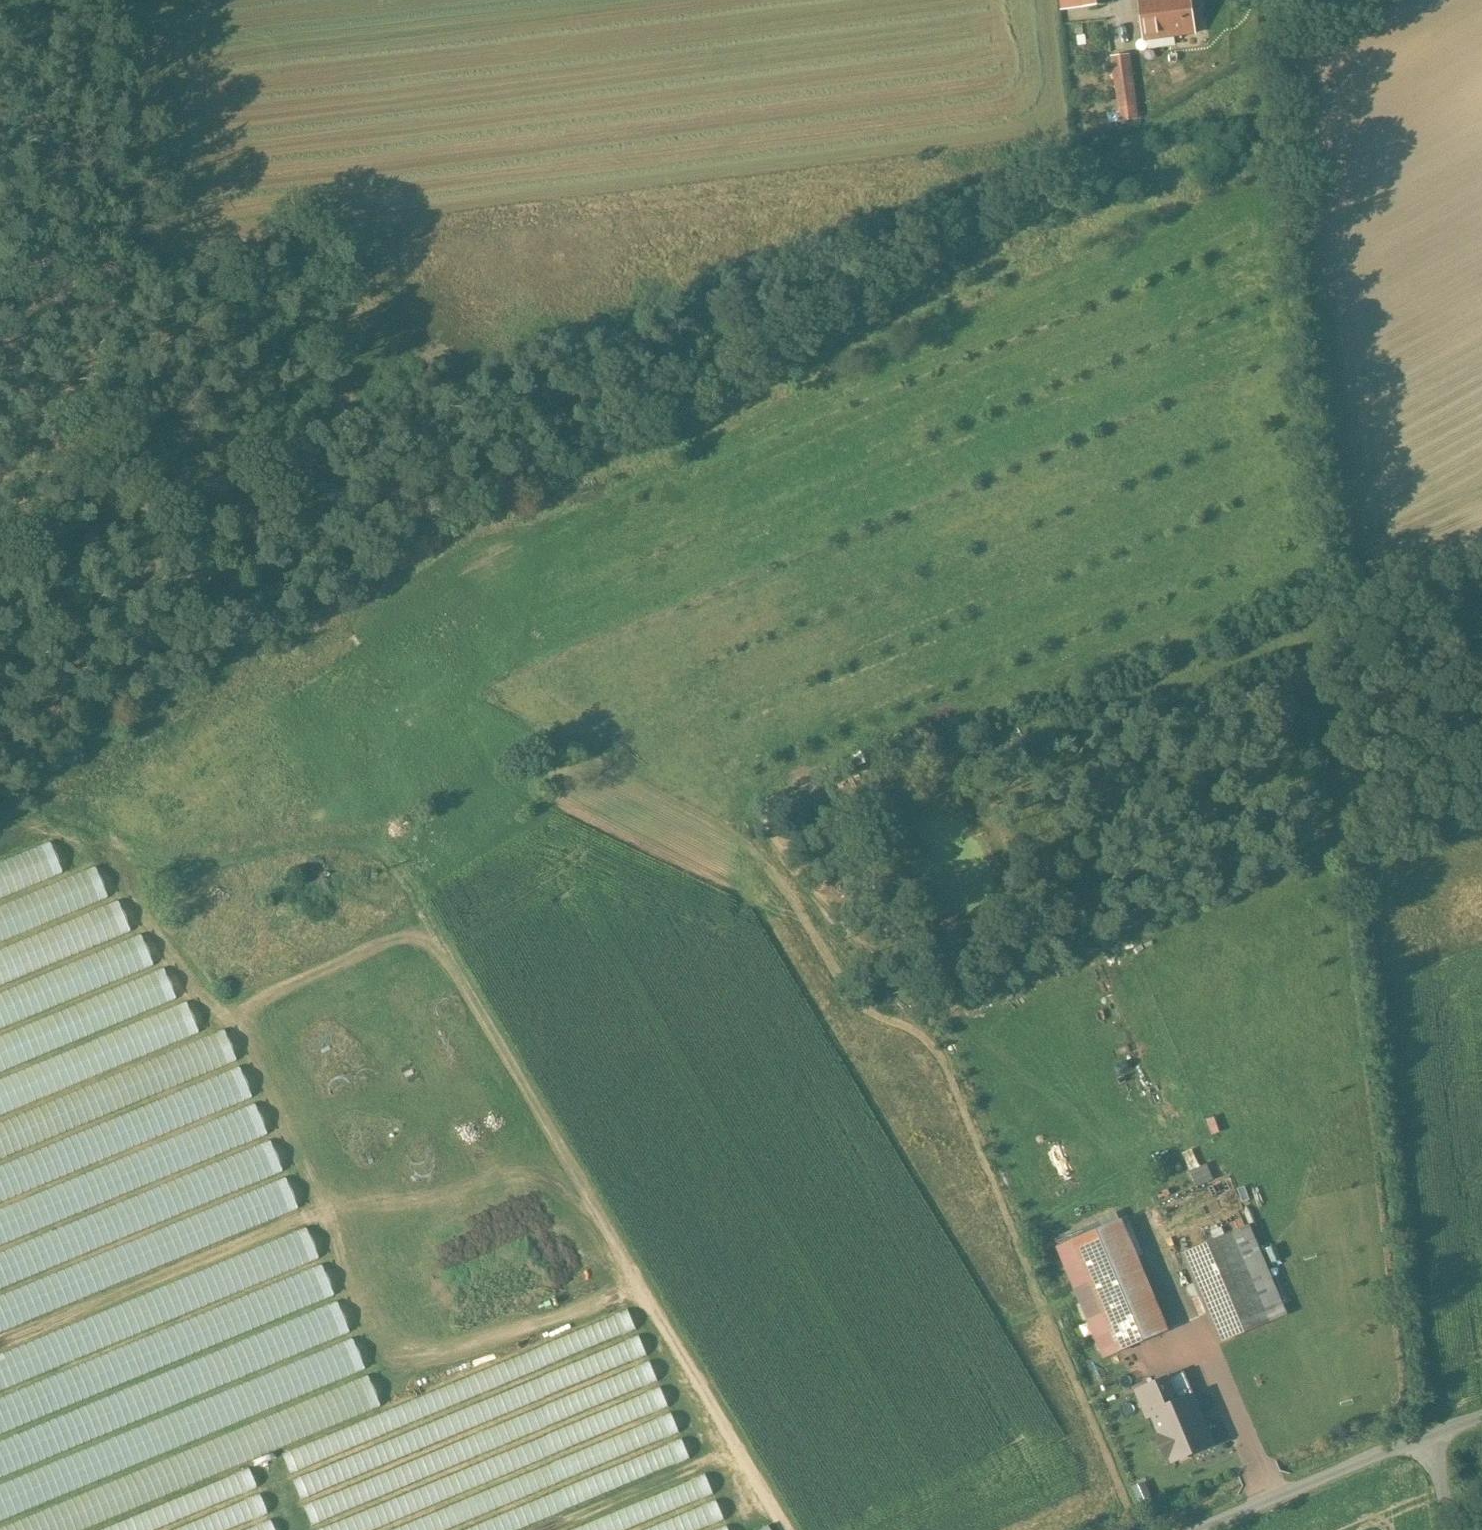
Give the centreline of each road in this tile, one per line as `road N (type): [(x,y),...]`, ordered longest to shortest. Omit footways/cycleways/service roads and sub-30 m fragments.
road 1 (unclassified): [(1205,1529),(1434,1436)]
road 2 (track): [(776,1529),(736,1465),(580,1529)]

